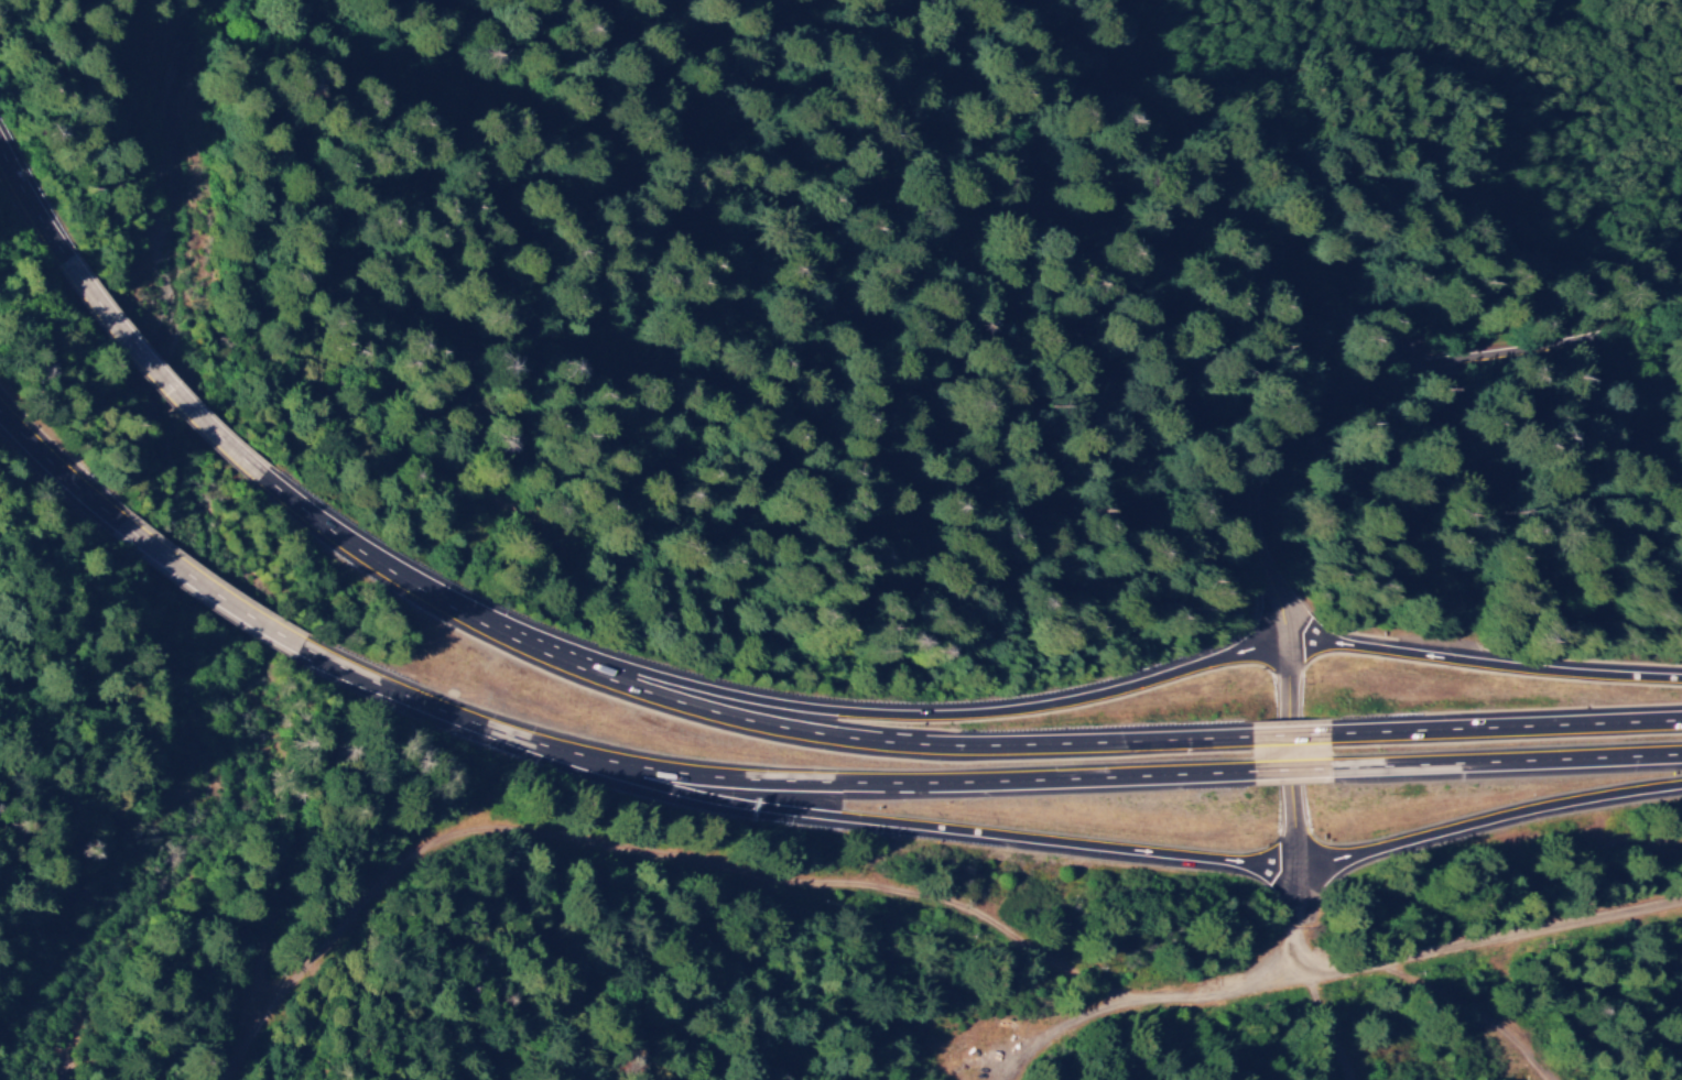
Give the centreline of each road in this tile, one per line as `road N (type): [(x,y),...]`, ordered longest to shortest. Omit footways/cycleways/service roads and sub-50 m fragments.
road 1 (track): [(1342,412),(1178,401),(1105,383),(701,234),(496,120),(318,0)]
road 2 (motorway): [(1285,641),(1154,687),(972,719),(793,710),(514,643)]
road 3 (motorway): [(1257,742),(996,749),(806,737),(704,713),(514,643)]
road 4 (motorway): [(563,750),(769,816),(1293,869)]
road 5 (motorway): [(563,750),(698,781),(799,787),(1260,775)]
road 6 (track): [(1032,358),(1057,269),(1115,190),(1173,149),(1270,100),(1401,0)]
road 7 (motorway): [(1681,684),(1285,641)]
road 8 (motorway): [(1293,869),(1681,790)]
road 9 (track): [(1342,412),(1292,317),(1309,70)]
road 10 (tertiary): [(1681,338),(1429,368),(1342,412)]
road 11 (motorway): [(1335,772),(1681,759)]
road 12 (motorway): [(1681,728),(1335,740)]
road 13 (motorway): [(270,484),(167,385),(75,266)]
road 14 (motorway): [(514,643),(395,579),(270,484)]
road 15 (tertiary): [(1285,641),(1293,525),(1307,474),(1342,412)]
road 16 (motorway): [(132,532),(305,652)]
road 17 (motorway): [(0,404),(132,532)]
road 18 (motorway): [(305,652),(449,717)]
road 19 (motorway): [(75,266),(0,141)]
road 20 (residential): [(997,1079),(1071,968)]

